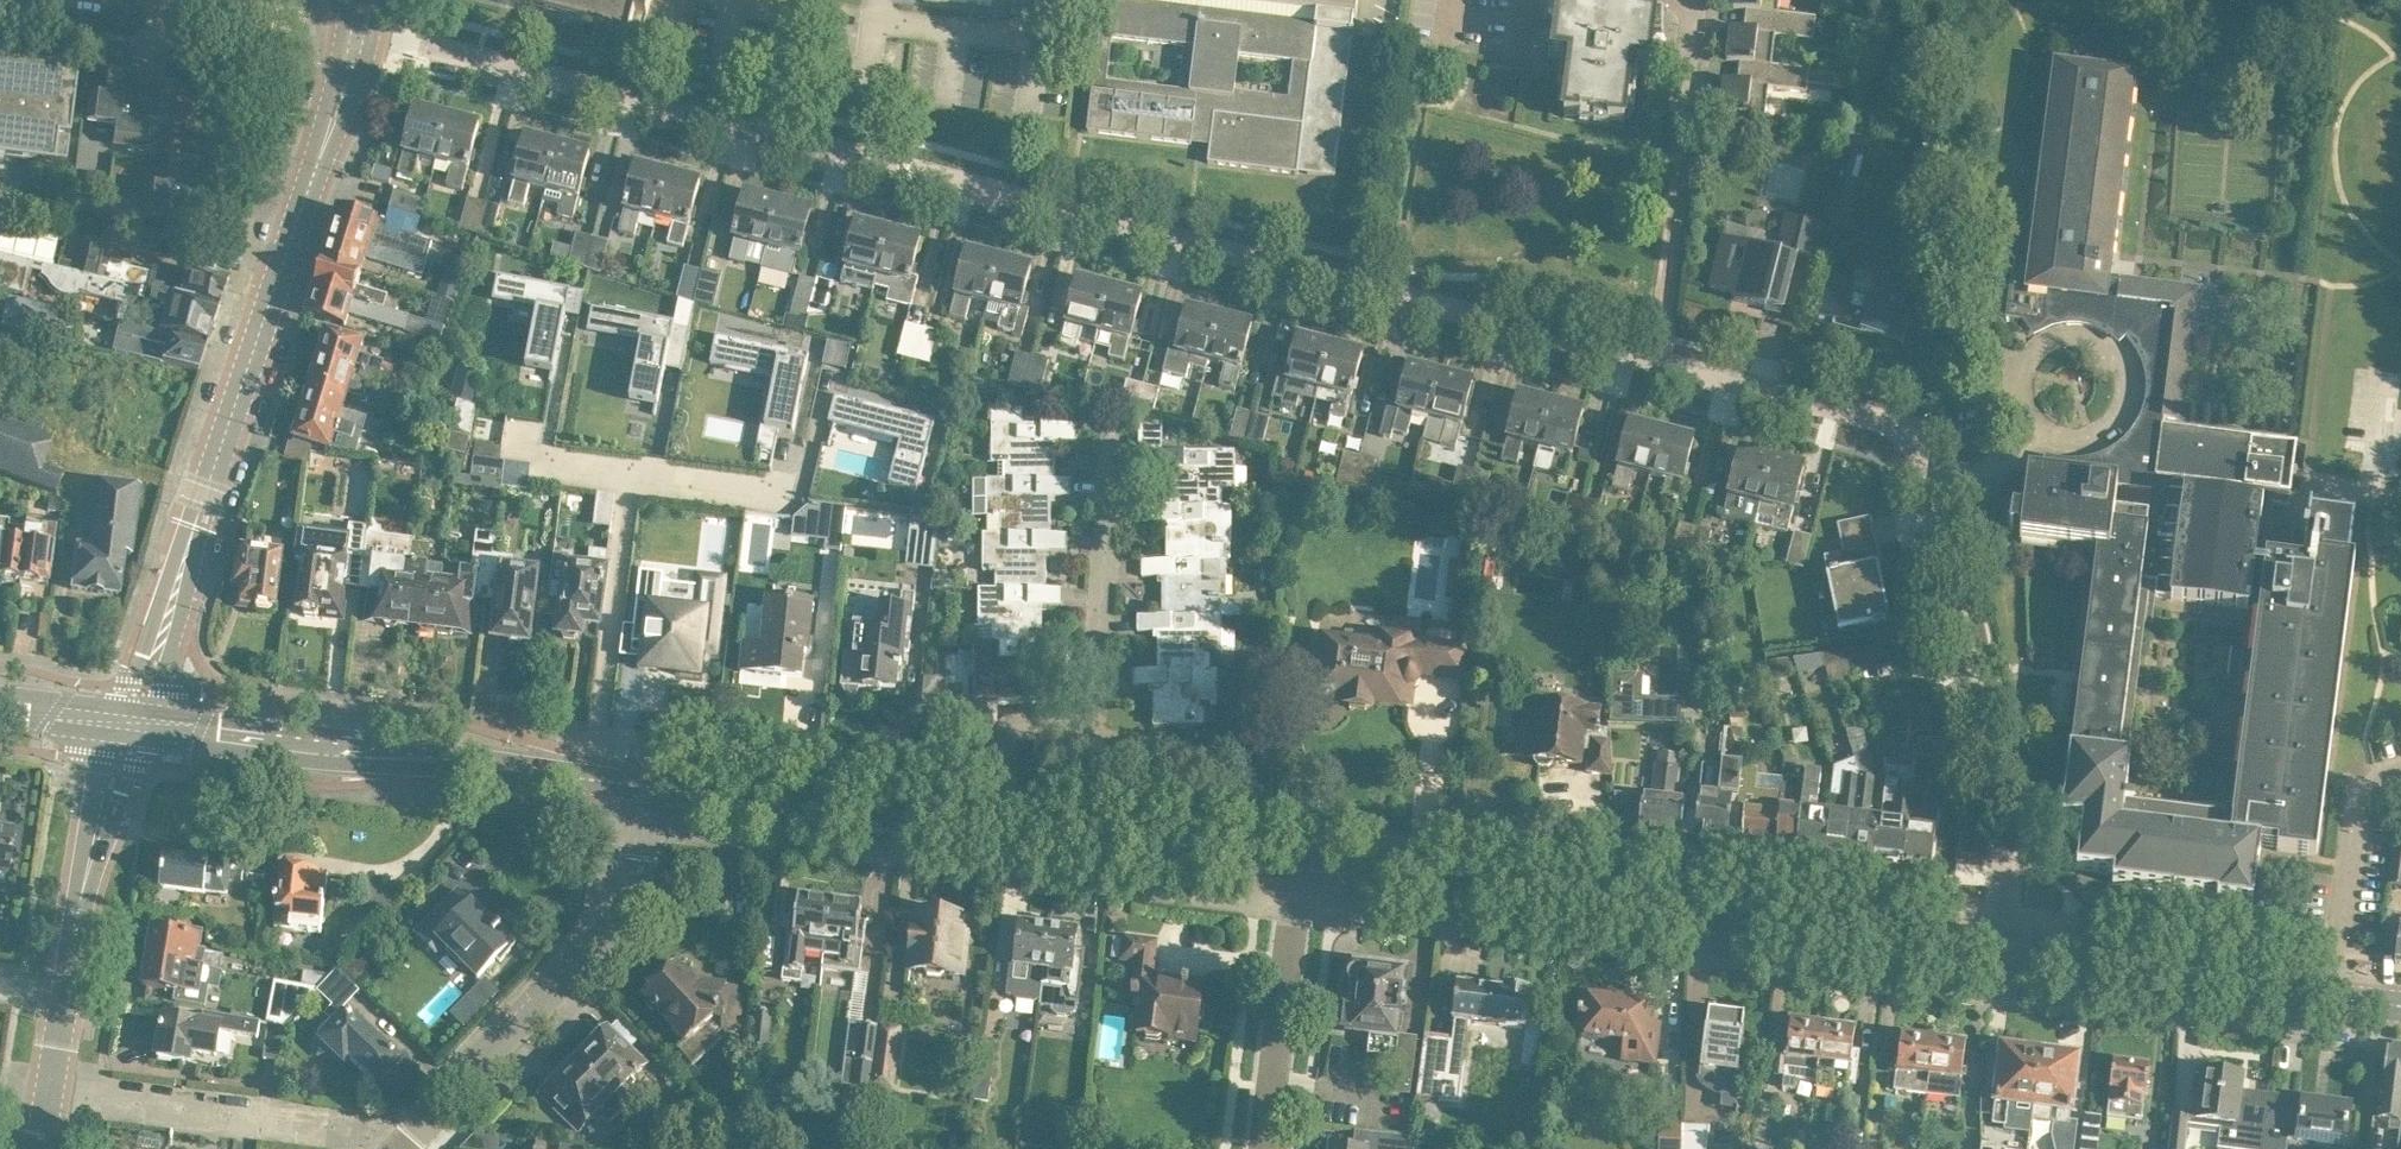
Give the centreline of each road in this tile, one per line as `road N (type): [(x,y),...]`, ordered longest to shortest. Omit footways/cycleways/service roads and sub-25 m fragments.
road 1 (residential): [(1992,956),(2002,873),(1999,818),(1929,479),(1865,429),(373,31)]
road 2 (tertiary): [(1297,868),(1992,956)]
road 3 (residential): [(394,1148),(632,906),(650,789)]
road 4 (tertiary): [(600,783),(151,723)]
road 5 (unclassified): [(173,601),(311,186)]
road 6 (tertiary): [(650,789),(995,832)]
road 7 (tertiary): [(1992,956),(2332,995)]
road 8 (residential): [(600,783),(630,471)]
road 9 (residential): [(357,1140),(49,1098)]
road 10 (tertiary): [(995,832),(1297,868)]
road 11 (residential): [(1089,736),(1107,436)]
road 12 (unclassified): [(1265,1148),(1297,868)]
road 13 (residential): [(630,471),(793,491),(804,481),(828,383)]
road 14 (unclassified): [(49,1098),(99,832)]
road 15 (unclassified): [(1668,226),(1694,0)]
road 16 (residential): [(995,832),(1007,736),(1025,729),(1089,736)]
road 17 (unclassified): [(311,186),(345,120),(373,31)]
road 18 (unclassified): [(345,23),(311,186)]
road 19 (residential): [(630,471),(519,455),(523,420)]
road 20 (unclassified): [(173,601),(147,642),(119,721)]
road 21 (residential): [(1089,736),(1219,754)]
road 22 (unclassified): [(151,723),(175,654),(173,601)]
road 23 (unclassified): [(99,832),(151,723)]

